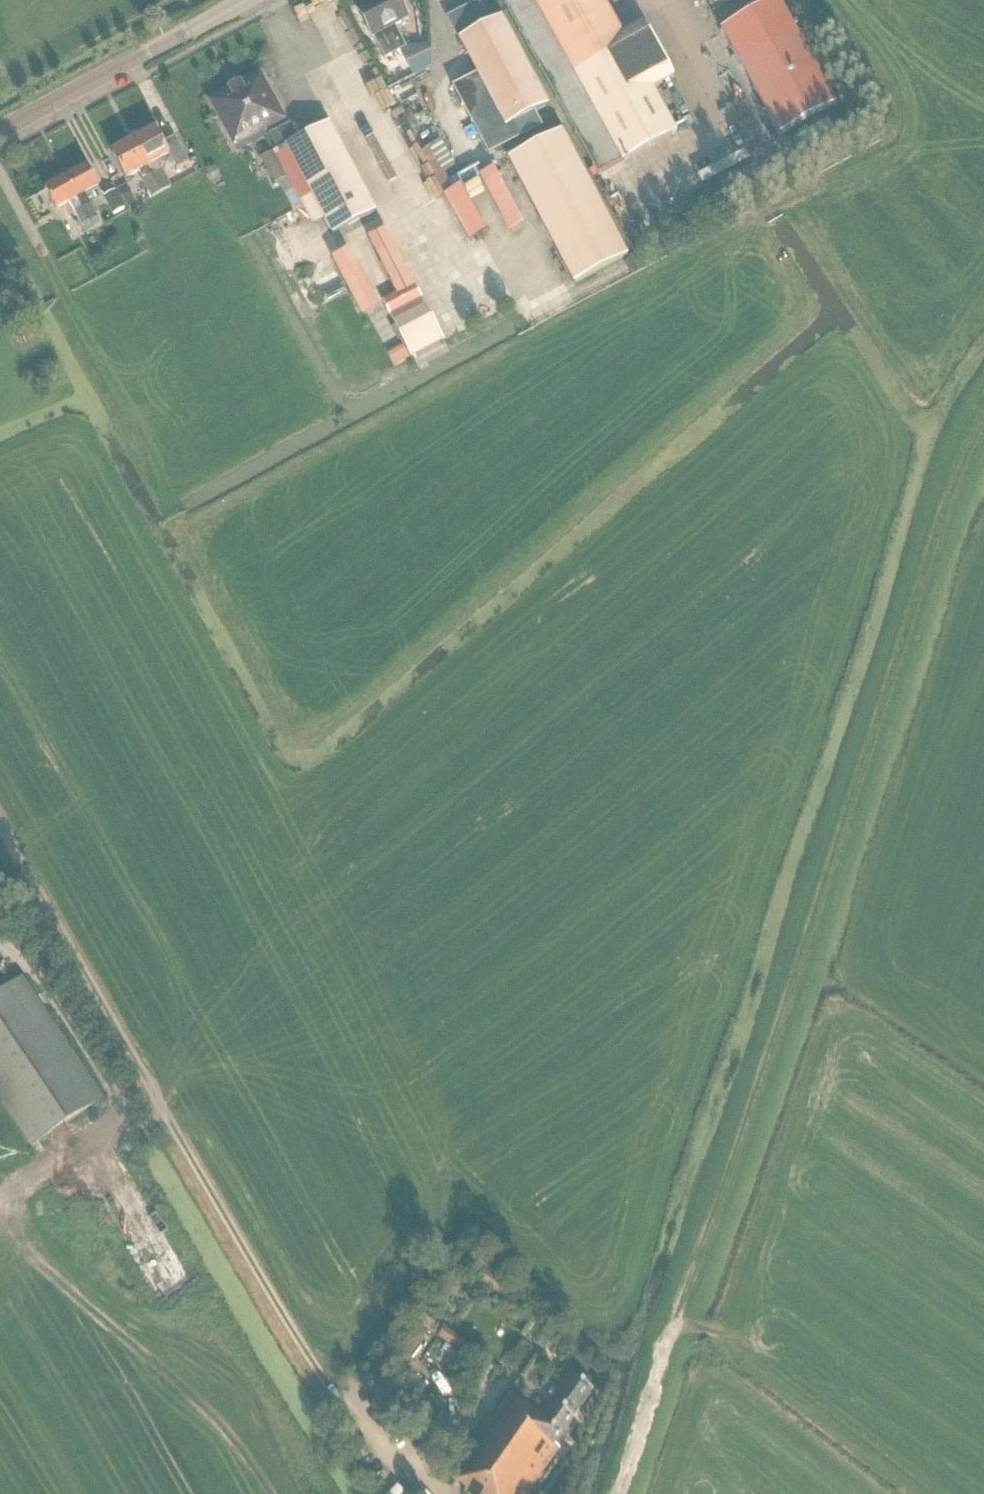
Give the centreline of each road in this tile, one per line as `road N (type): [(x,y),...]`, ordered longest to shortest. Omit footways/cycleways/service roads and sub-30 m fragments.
road 1 (track): [(983,420),(950,483),(620,1493)]
road 2 (track): [(0,821),(337,1400)]
road 3 (tertiary): [(168,44),(0,135)]

